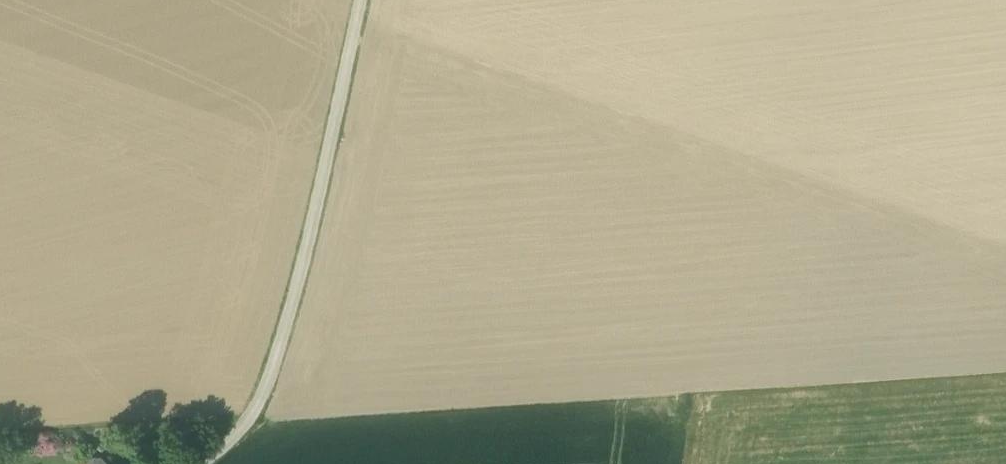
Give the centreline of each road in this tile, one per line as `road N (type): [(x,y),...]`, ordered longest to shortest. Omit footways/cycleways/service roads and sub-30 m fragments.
road 1 (unclassified): [(360,0),(310,241),(268,380),(236,433),(199,463)]

